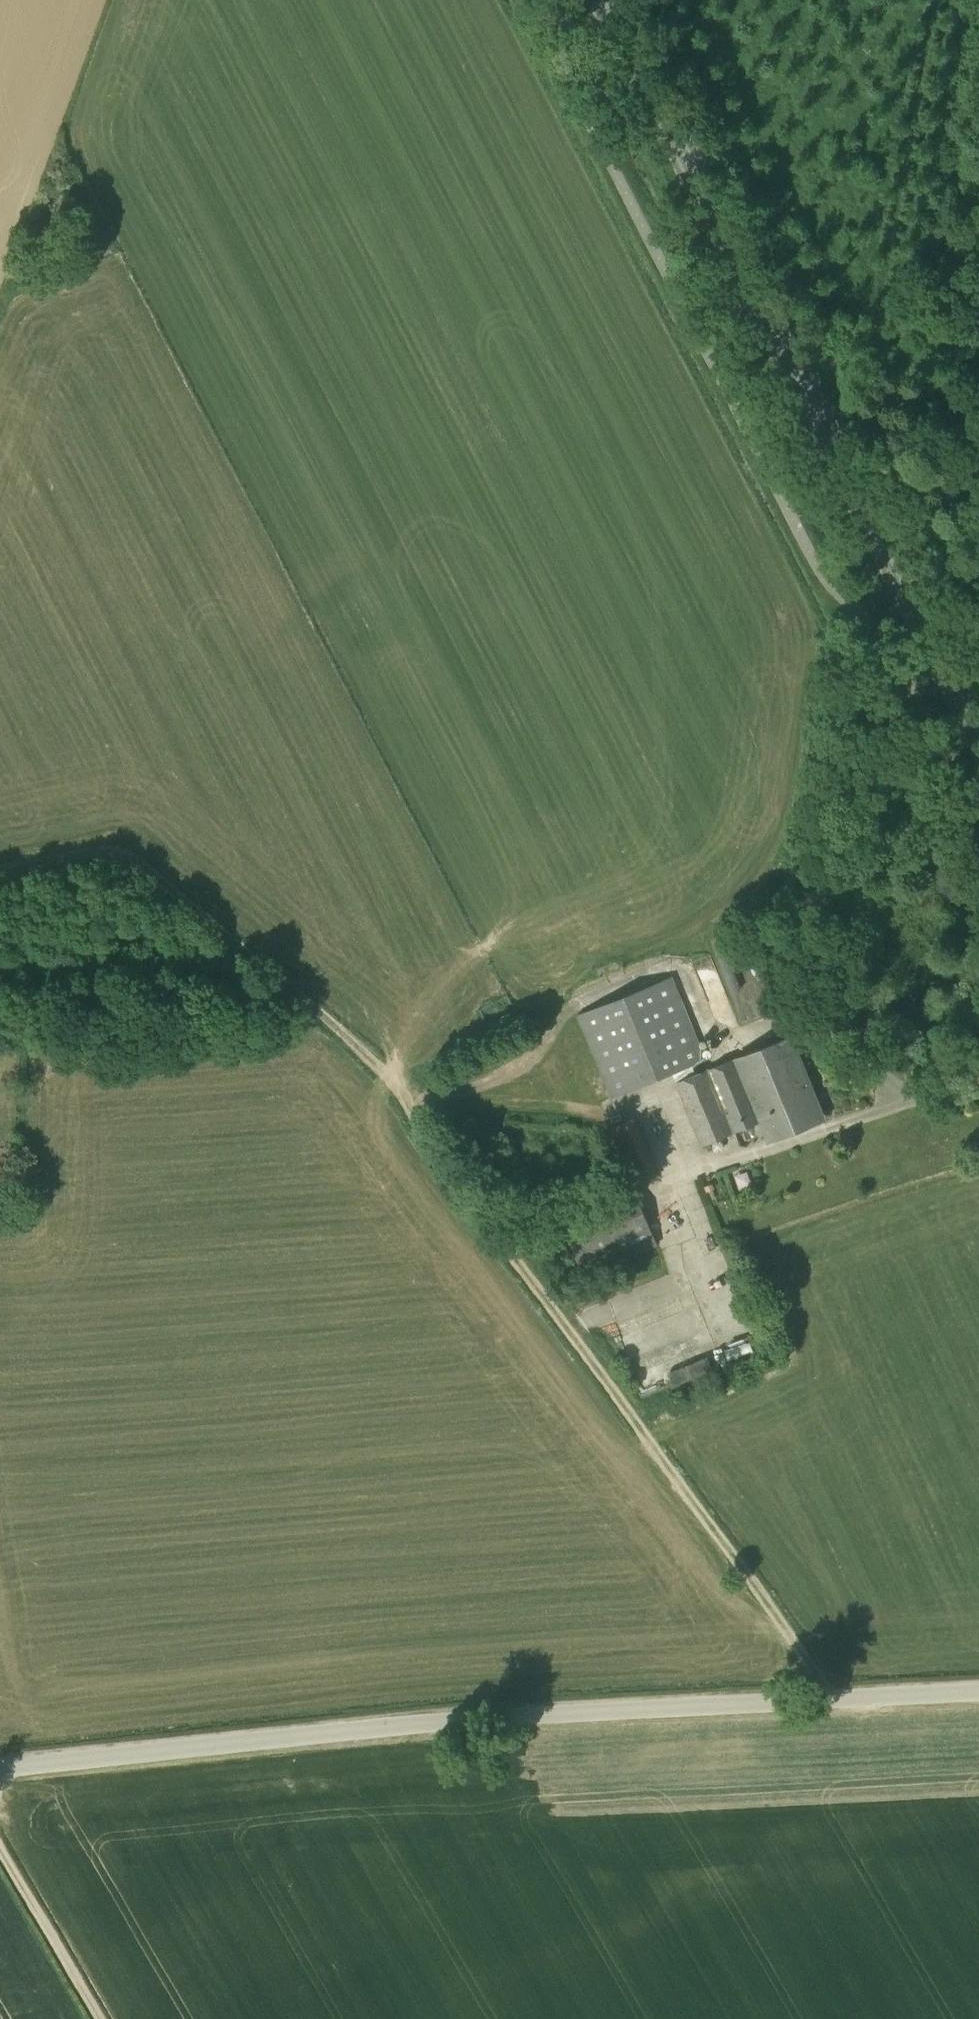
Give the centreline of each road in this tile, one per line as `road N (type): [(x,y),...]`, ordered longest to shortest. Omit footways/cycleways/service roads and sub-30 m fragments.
road 1 (unclassified): [(0,1768),(464,1719),(978,1692)]
road 2 (primary): [(978,730),(604,0)]
road 3 (track): [(0,1849),(97,2018)]

